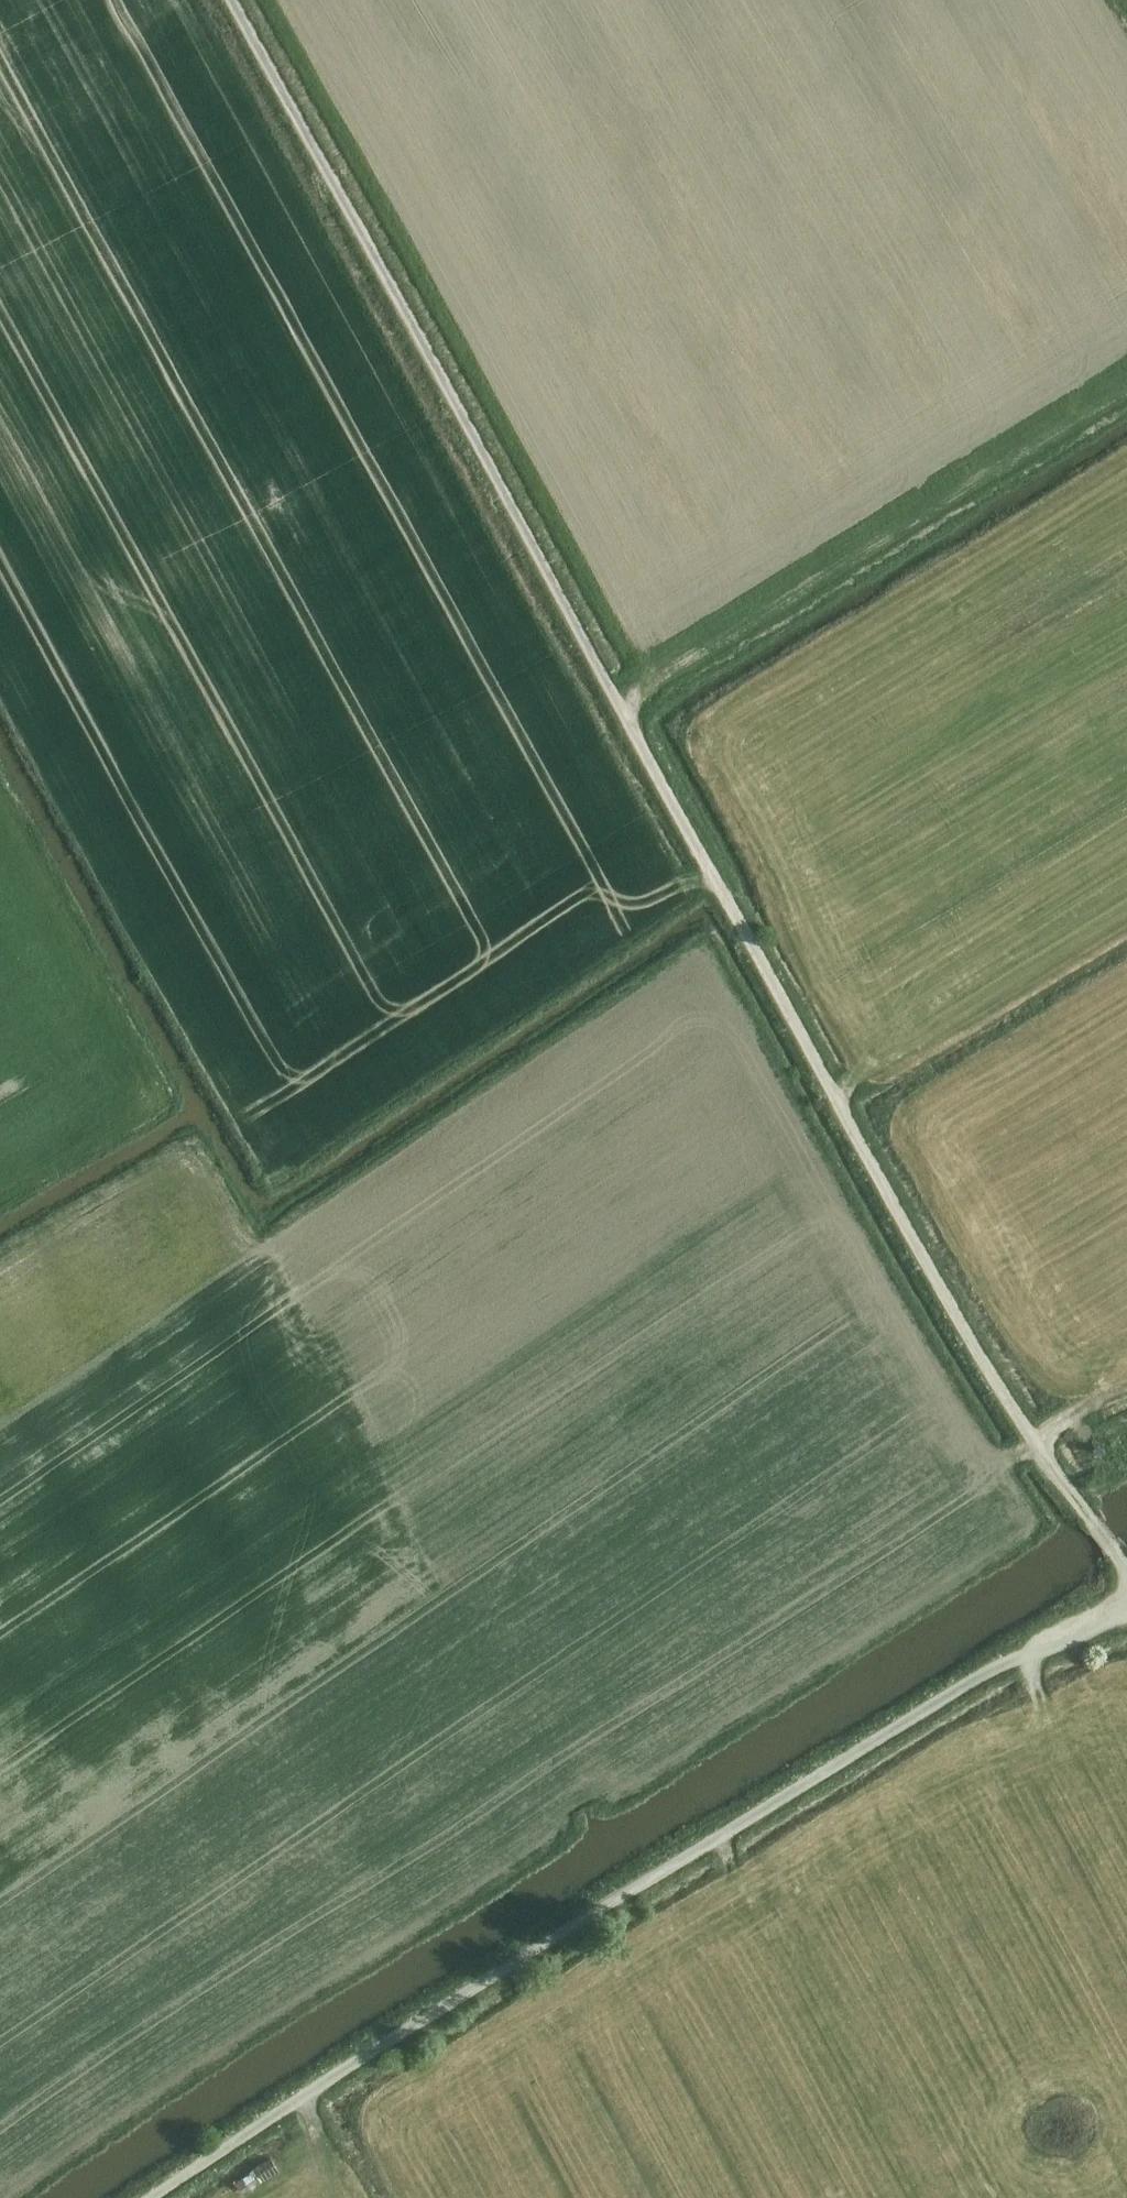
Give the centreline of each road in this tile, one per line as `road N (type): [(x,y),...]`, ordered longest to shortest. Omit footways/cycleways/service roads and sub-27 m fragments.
road 1 (track): [(1126,1578),(1057,1474),(639,714),(231,0)]
road 2 (track): [(1126,1623),(1008,1675),(509,1970),(154,2197)]

